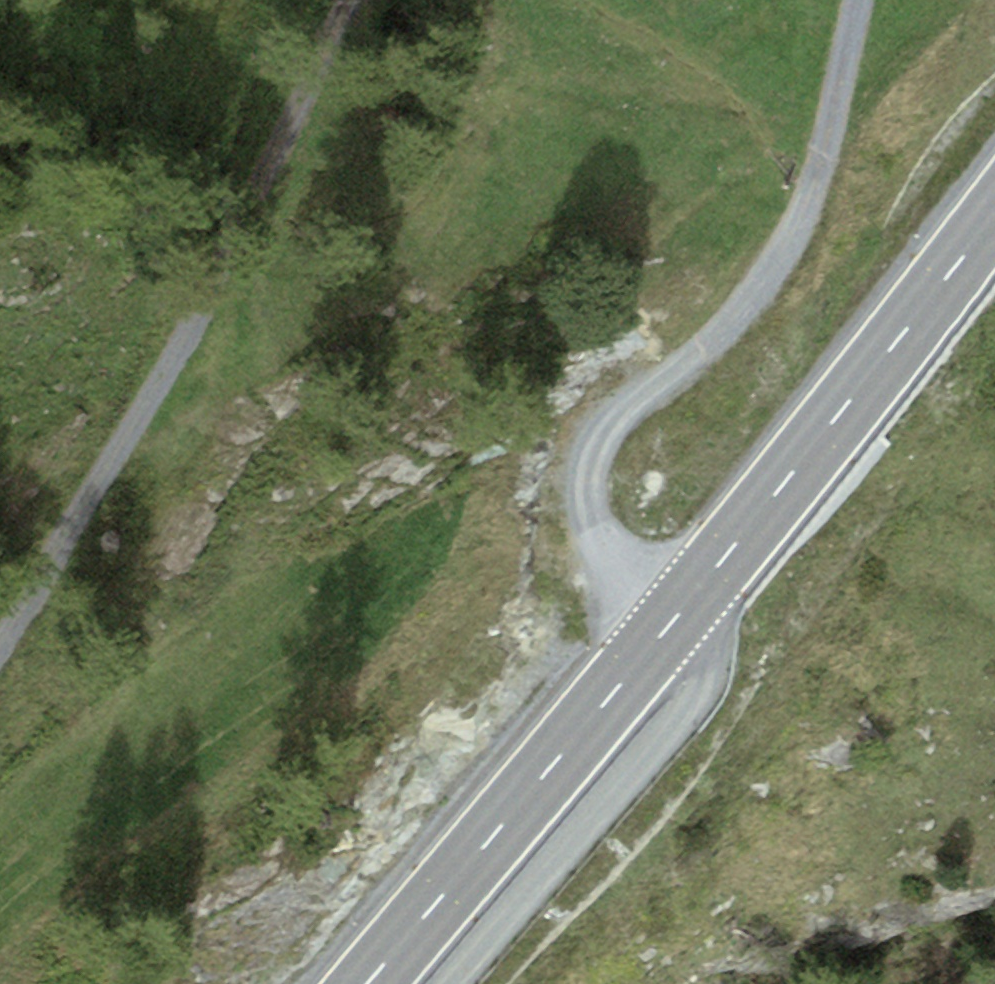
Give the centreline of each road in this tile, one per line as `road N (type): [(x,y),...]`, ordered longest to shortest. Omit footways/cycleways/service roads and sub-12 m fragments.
road 1 (track): [(460,983),(711,682),(698,634),(626,577),(606,549),(590,515),(588,479),(596,444),(615,418),(706,345),(789,245),(813,191),(858,0)]
road 2 (primary): [(994,219),(821,445),(367,983)]
road 3 (track): [(280,146),(44,580),(0,642)]
road 4 (track): [(280,146),(350,0)]

